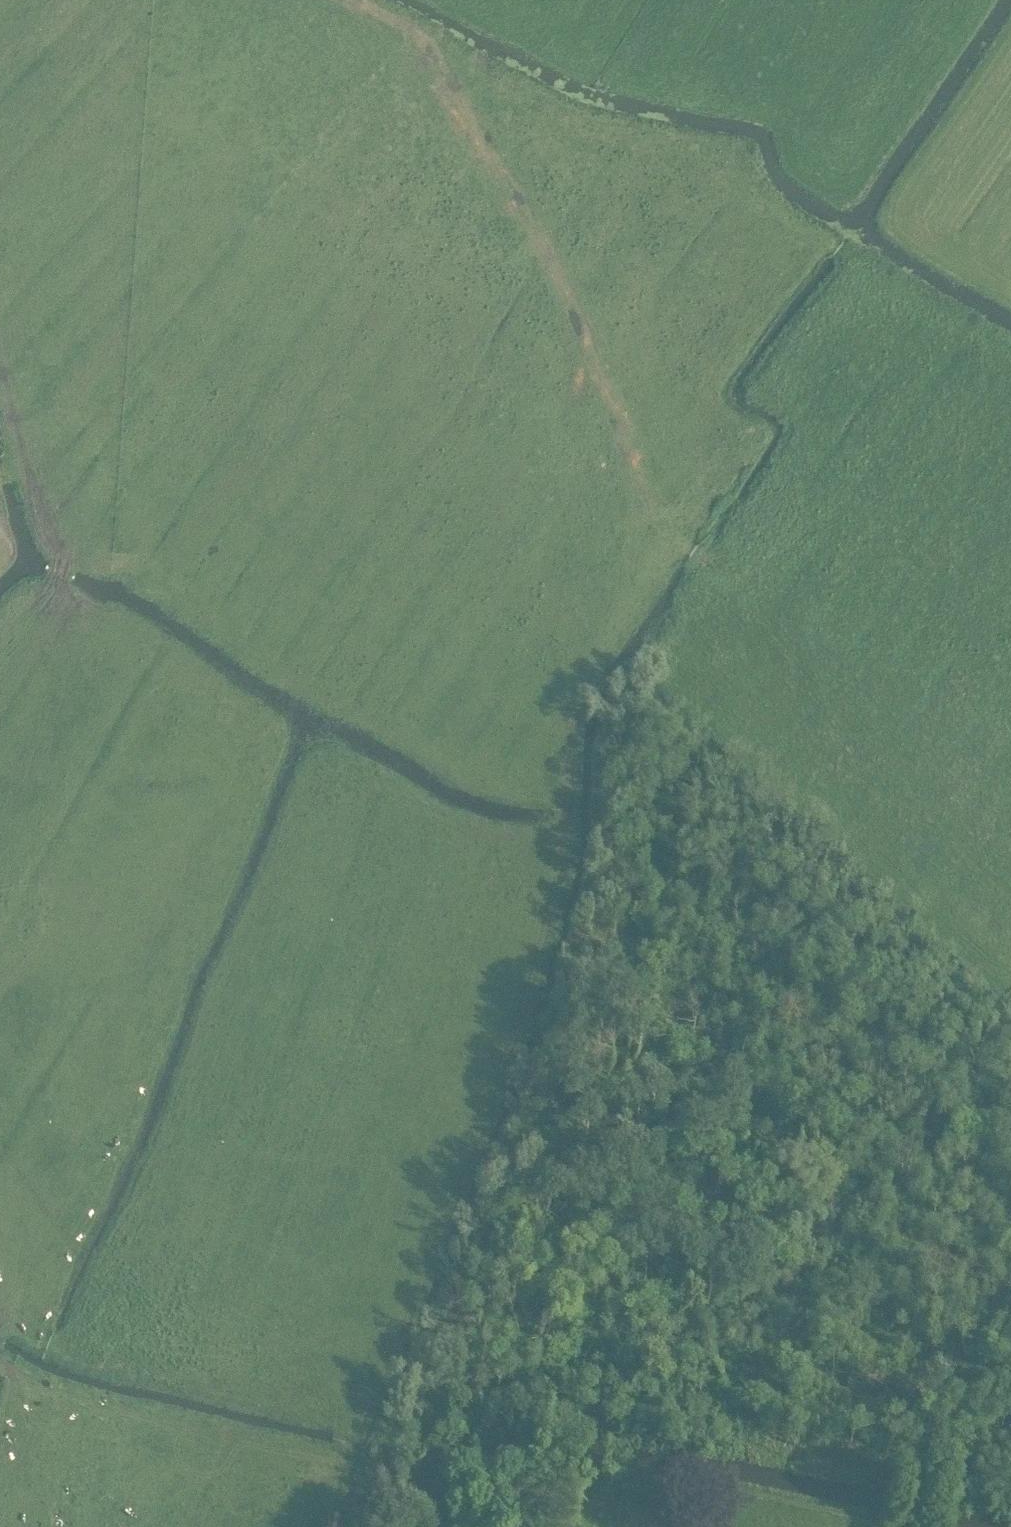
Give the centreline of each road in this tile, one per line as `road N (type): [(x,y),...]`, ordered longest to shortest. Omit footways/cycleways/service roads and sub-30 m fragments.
road 1 (track): [(362,0),(425,36),(562,287),(659,532),(731,569)]

